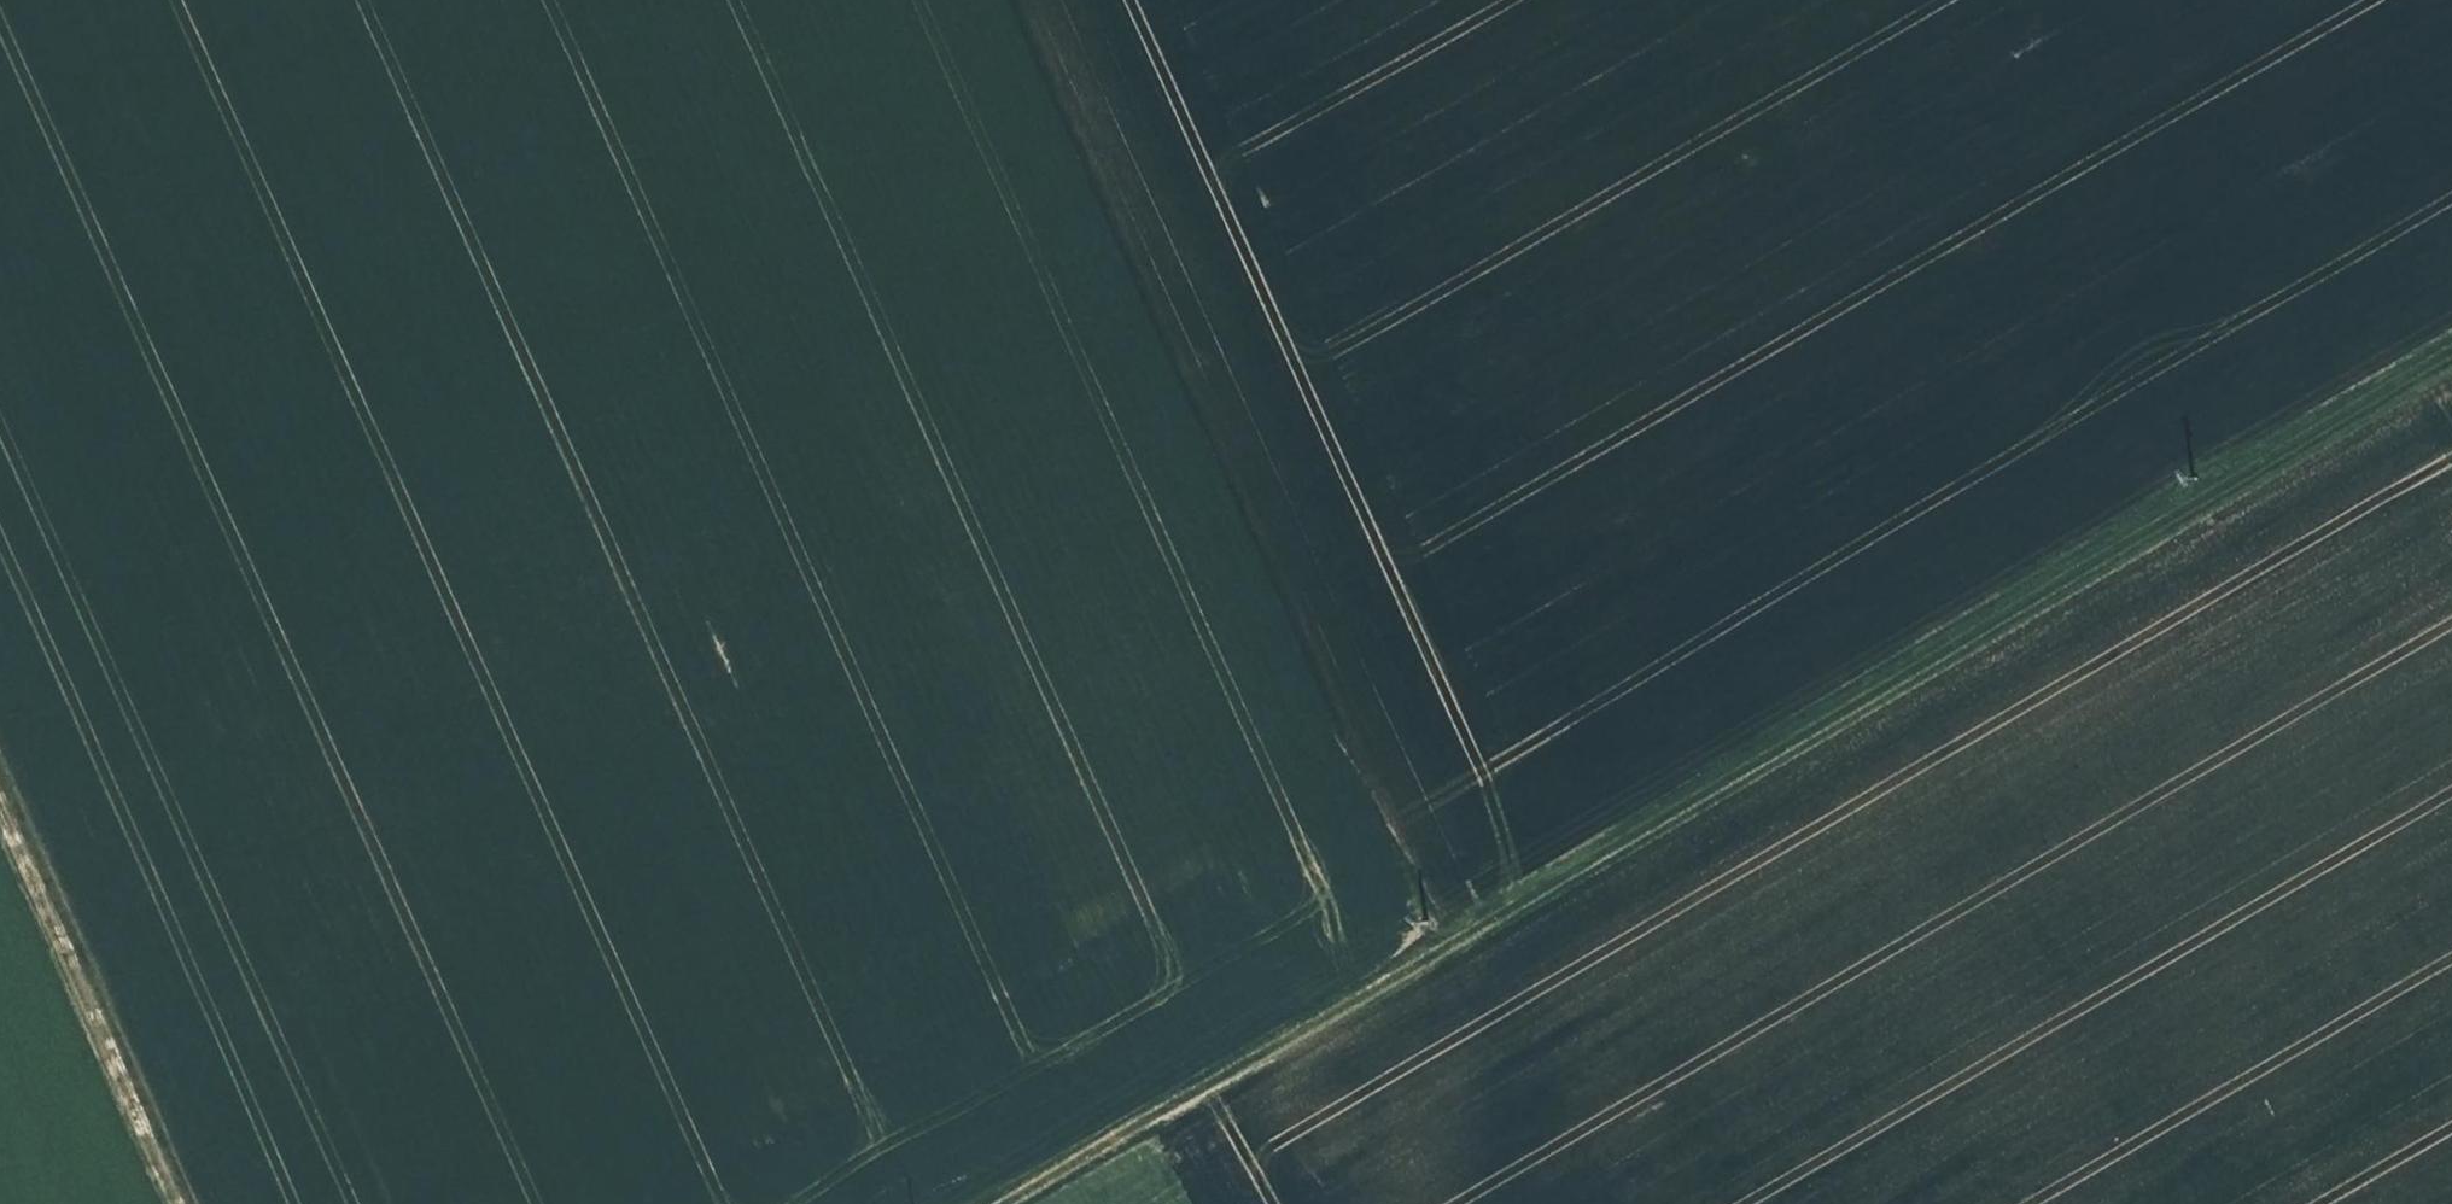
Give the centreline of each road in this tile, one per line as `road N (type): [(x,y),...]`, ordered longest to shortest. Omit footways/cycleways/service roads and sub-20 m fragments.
road 1 (track): [(2451,354),(1016,1203)]
road 2 (track): [(177,1203),(0,810)]

